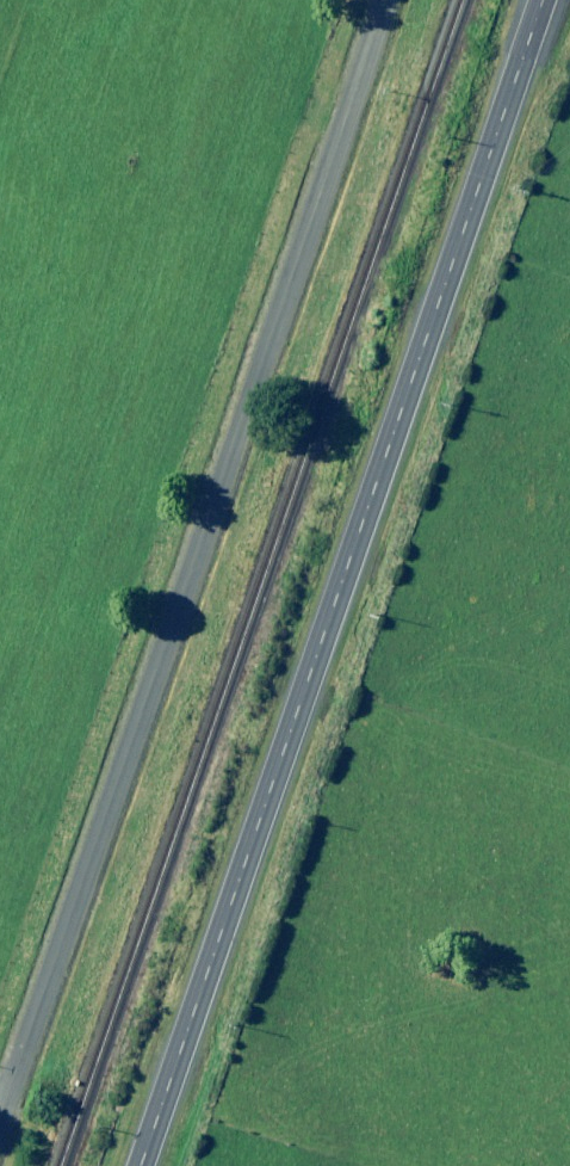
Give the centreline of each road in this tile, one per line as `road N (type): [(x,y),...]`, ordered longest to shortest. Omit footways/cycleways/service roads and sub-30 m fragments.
road 1 (primary): [(140,1165),(542,0)]
road 2 (unclassified): [(0,1124),(381,0)]

